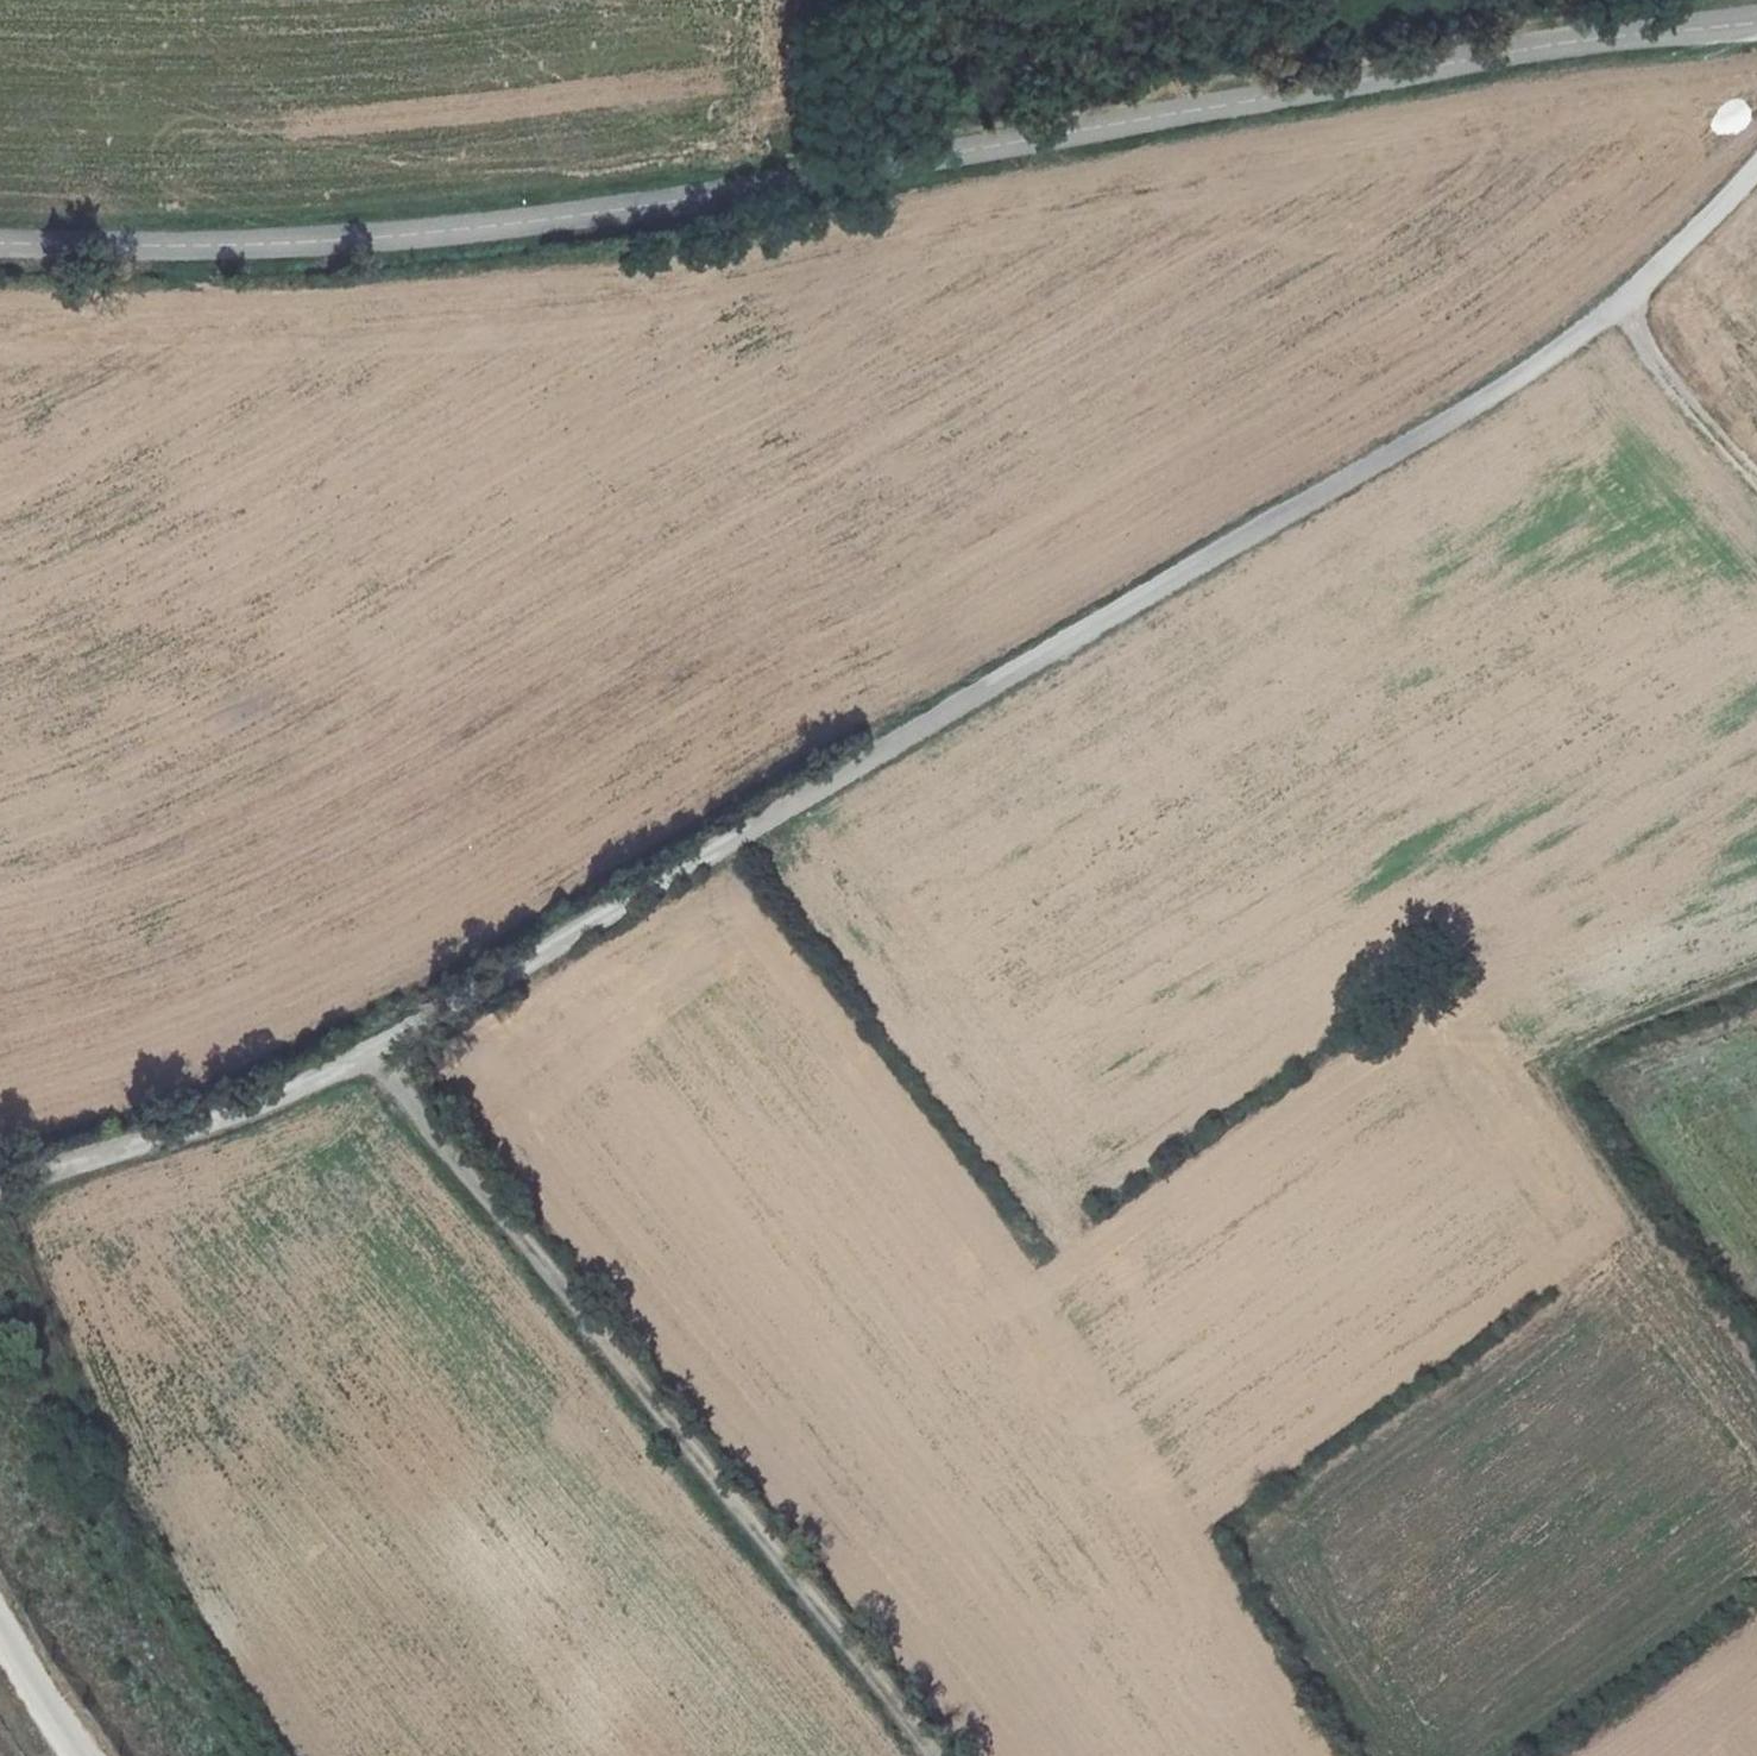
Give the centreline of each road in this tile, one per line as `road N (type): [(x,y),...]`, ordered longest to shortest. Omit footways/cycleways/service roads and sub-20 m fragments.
road 1 (unclassified): [(0,1190),(306,1088),(791,806),(1519,379),(1611,315),(1756,162)]
road 2 (unclassified): [(0,245),(177,251),(932,151),(1625,20),(1756,12)]
road 3 (track): [(937,1755),(439,1140),(375,1048)]
road 4 (track): [(1611,315),(1756,498)]

